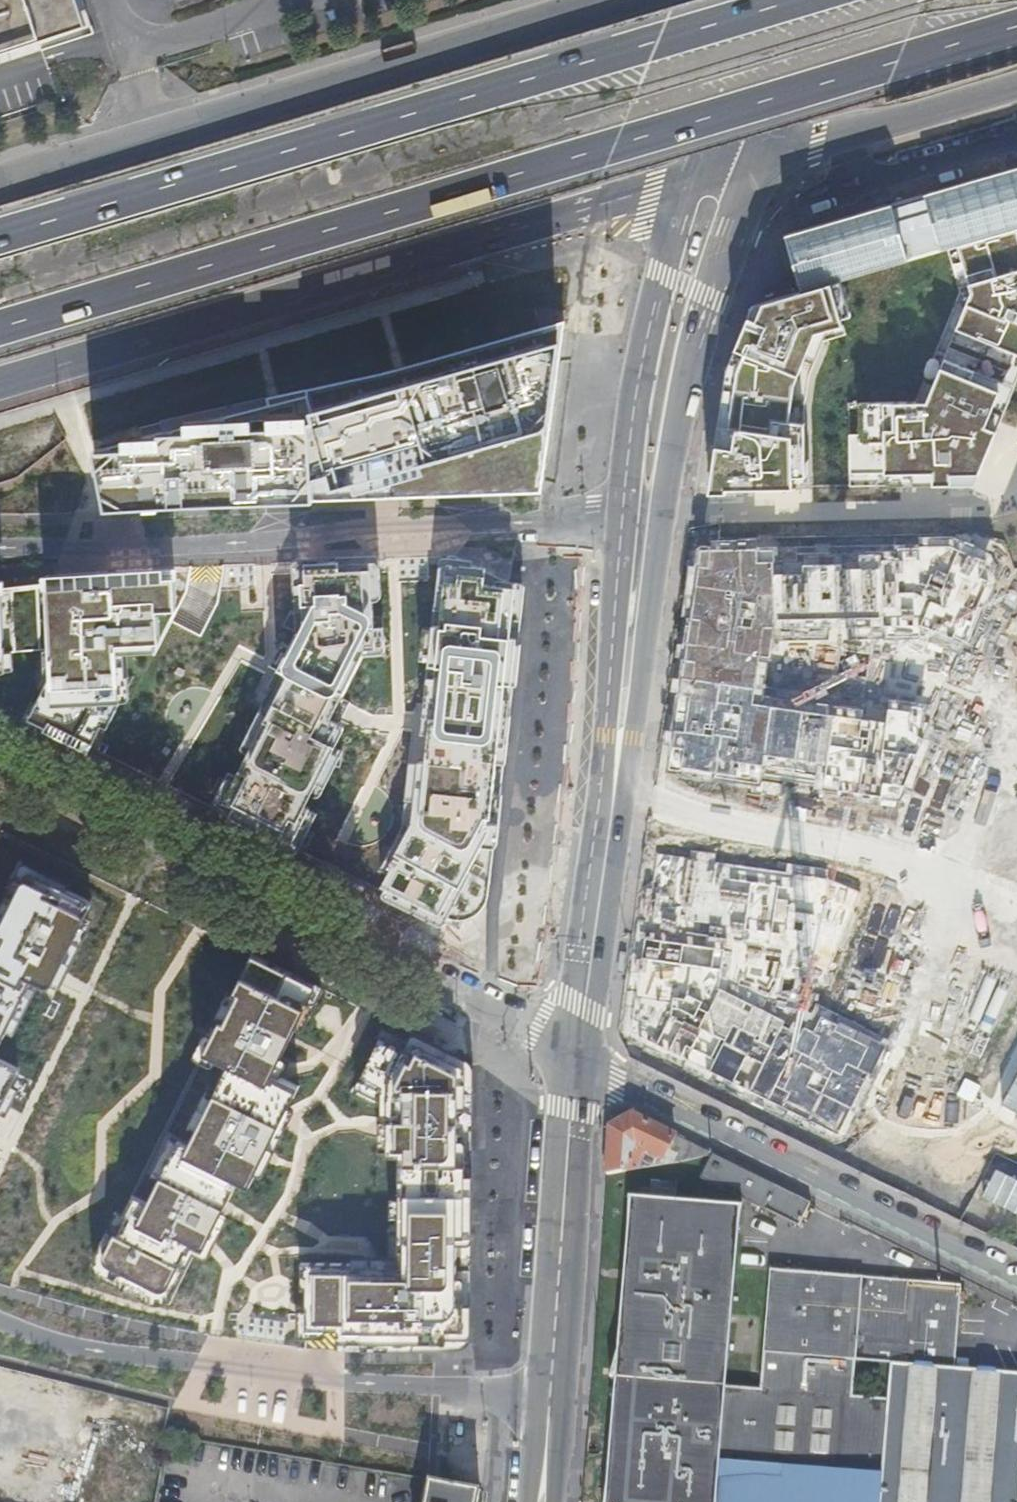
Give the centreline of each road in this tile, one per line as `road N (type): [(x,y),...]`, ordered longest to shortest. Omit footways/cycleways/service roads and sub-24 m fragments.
road 1 (motorway): [(0,330),(1016,28)]
road 2 (motorway): [(798,0),(0,234)]
road 3 (secondary): [(595,932),(620,822),(665,498),(708,303),(756,160)]
road 4 (motorway): [(0,383),(690,175)]
road 5 (residential): [(622,534),(463,528),(0,550)]
road 6 (residential): [(0,1321),(88,1350),(366,1384),(449,1387),(545,1407)]
road 7 (tertiary): [(631,0),(149,137)]
road 8 (residential): [(1016,1280),(572,1064)]
road 9 (secondary): [(622,534),(595,932)]
road 10 (secondary): [(690,175),(642,369),(622,534)]
road 11 (secondary): [(572,1064),(545,1407)]
road 12 (tertiary): [(756,160),(1016,83)]
road 13 (secondary): [(769,0),(690,175)]
road 14 (secondary): [(756,160),(823,0)]
road 15 (tertiary): [(149,137),(0,182)]
road 16 (secondary): [(595,932),(572,1064)]

